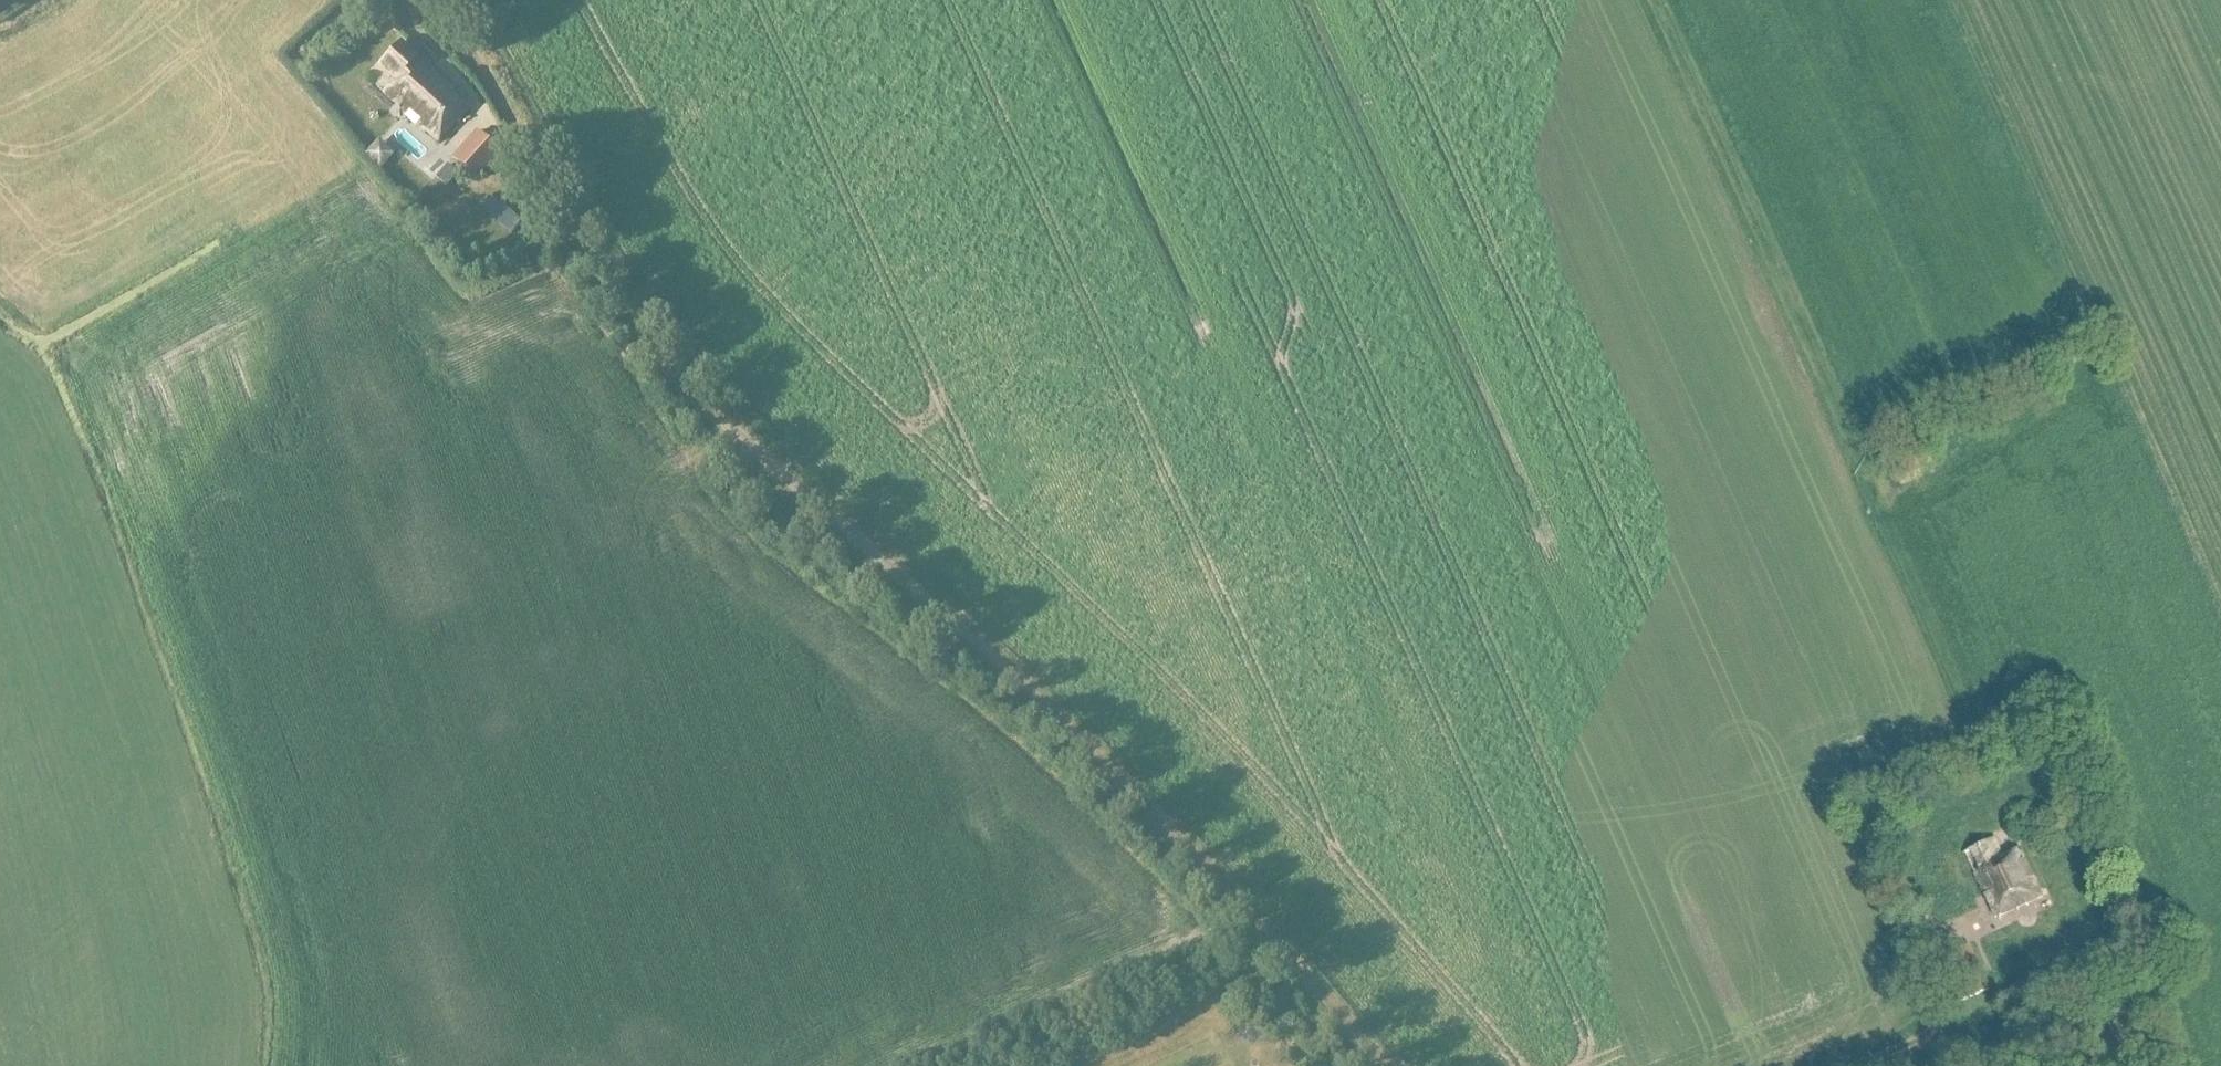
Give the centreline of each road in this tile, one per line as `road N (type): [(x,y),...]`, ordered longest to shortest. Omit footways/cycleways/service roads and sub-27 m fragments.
road 1 (unclassified): [(1379,1065),(1106,767),(670,372),(608,293),(476,64),(429,0)]

